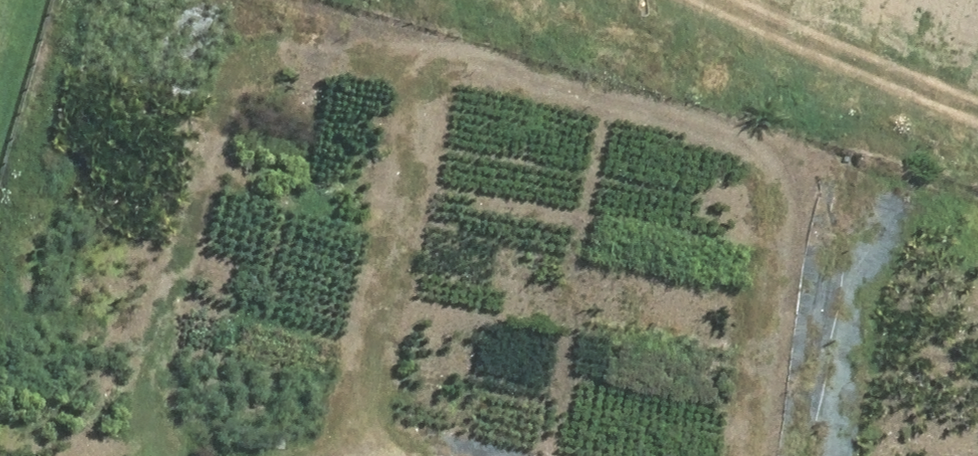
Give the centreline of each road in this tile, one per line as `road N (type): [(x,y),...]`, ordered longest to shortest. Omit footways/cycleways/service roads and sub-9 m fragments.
road 1 (track): [(406,455),(376,448),(318,304),(343,188),(395,85),(443,61),(600,92),(731,147),(783,217),(788,360)]
road 2 (track): [(554,0),(977,130)]
road 3 (track): [(443,61),(220,0)]

